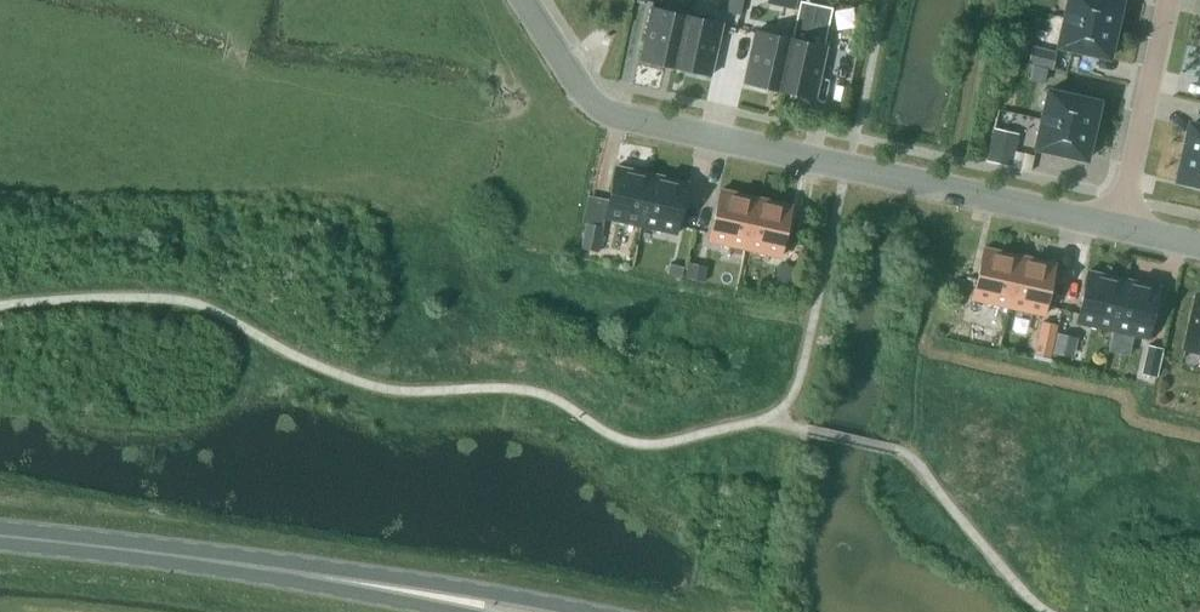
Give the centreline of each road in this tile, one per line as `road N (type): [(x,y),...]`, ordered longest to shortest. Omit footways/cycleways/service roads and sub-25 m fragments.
road 1 (residential): [(525,0),(576,84),(611,112),(1119,227)]
road 2 (primary): [(0,535),(327,576)]
road 3 (primary): [(599,611),(354,569),(327,576)]
road 4 (residential): [(1170,0),(1119,227)]
road 5 (primary): [(327,576),(352,592),(456,611)]

